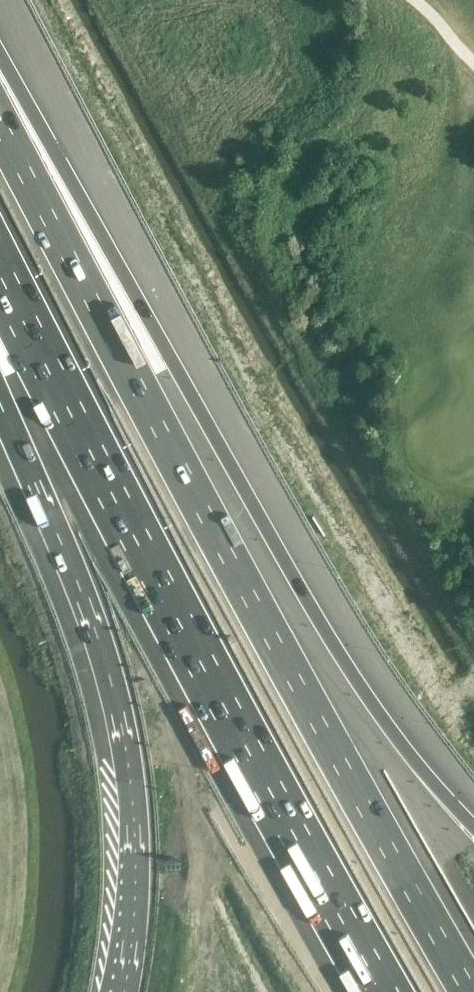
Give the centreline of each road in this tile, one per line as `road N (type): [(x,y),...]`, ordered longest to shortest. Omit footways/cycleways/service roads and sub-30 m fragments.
road 1 (motorway): [(0,278),(384,991)]
road 2 (track): [(67,0),(193,228),(218,307),(349,526),(473,665)]
road 3 (motorway): [(0,323),(122,692),(140,851),(125,991)]
road 4 (motorway): [(473,984),(196,478)]
road 5 (motorway): [(473,825),(318,643),(196,478)]
road 6 (motorway): [(196,478),(0,107)]

